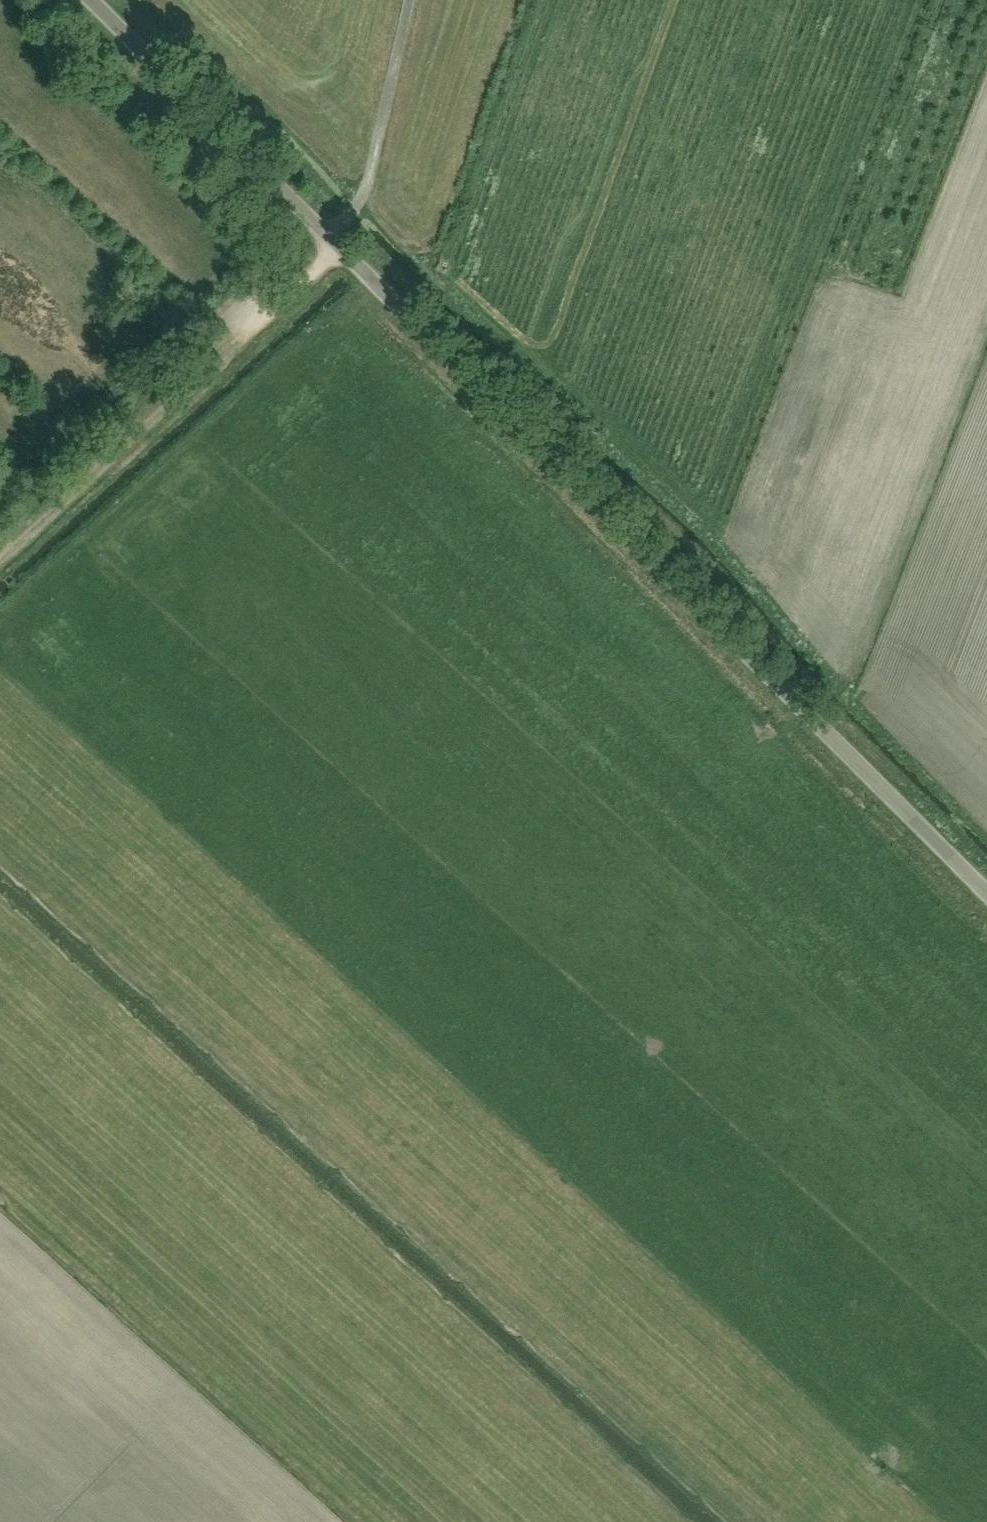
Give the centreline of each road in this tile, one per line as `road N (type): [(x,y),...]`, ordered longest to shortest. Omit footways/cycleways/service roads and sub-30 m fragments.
road 1 (unclassified): [(986,895),(90,0)]
road 2 (track): [(338,247),(0,561)]

